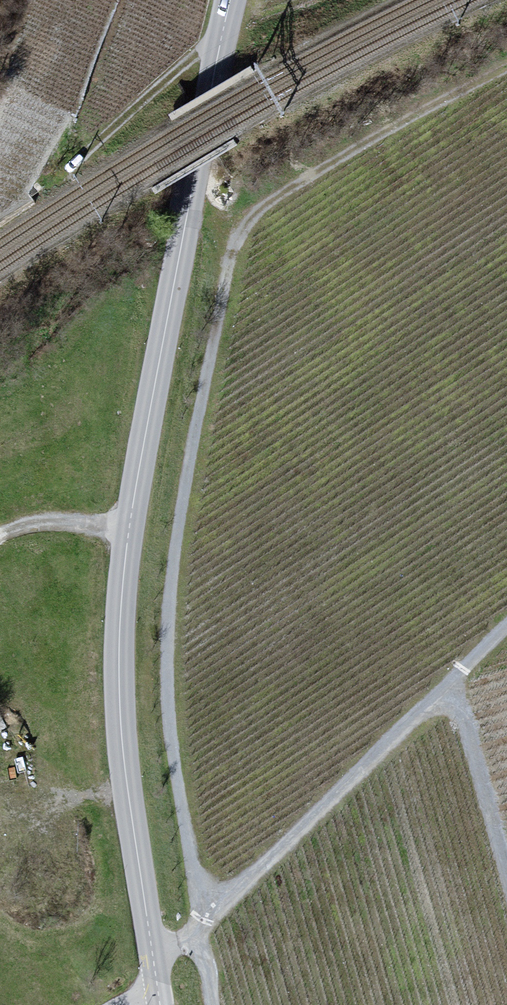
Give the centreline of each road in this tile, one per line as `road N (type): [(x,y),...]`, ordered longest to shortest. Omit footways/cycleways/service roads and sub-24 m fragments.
road 1 (track): [(506,69),(254,218),(239,245),(196,436),(171,600),(165,705),(216,1004)]
road 2 (tertiary): [(160,1004),(124,757),(119,629),(143,443),(230,0)]
road 3 (track): [(203,915),(506,627)]
road 4 (track): [(506,881),(460,709),(445,689)]
road 5 (track): [(129,531),(44,523),(0,536)]

